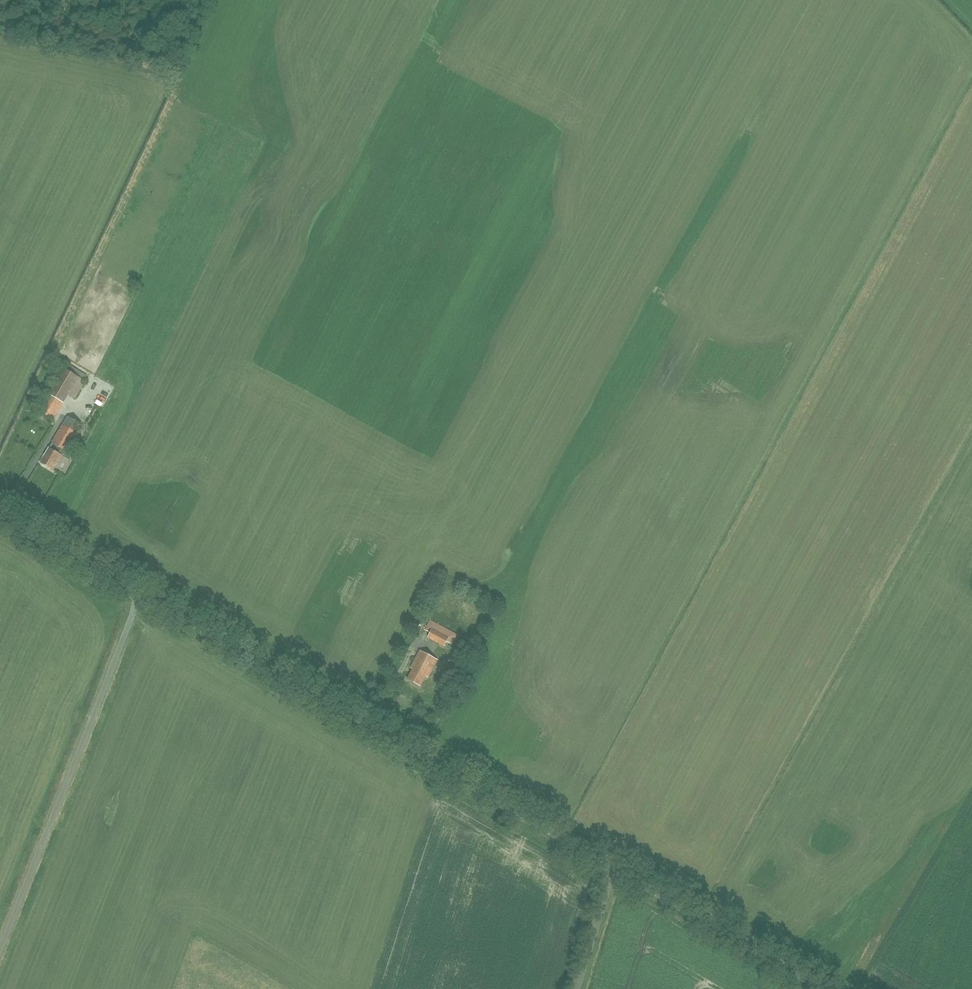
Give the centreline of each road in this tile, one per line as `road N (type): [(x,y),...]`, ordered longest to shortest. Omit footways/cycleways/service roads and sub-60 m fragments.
road 1 (unclassified): [(819,988),(143,592)]
road 2 (unclassified): [(0,940),(143,592)]
road 3 (unclassified): [(143,592),(0,510)]

